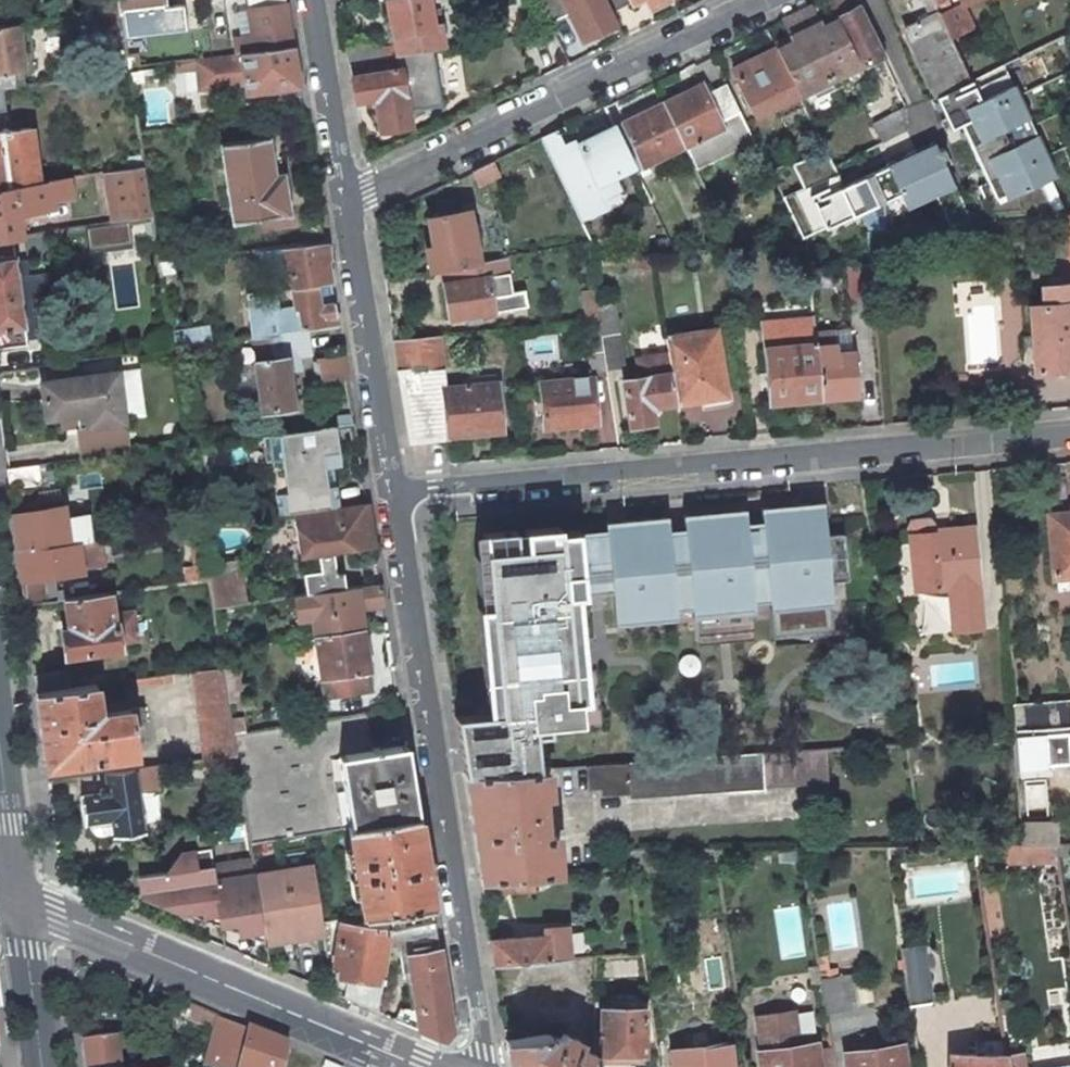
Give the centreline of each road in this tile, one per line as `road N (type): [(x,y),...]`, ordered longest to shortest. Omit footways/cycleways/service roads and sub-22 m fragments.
road 1 (residential): [(396,494),(1069,436)]
road 2 (residential): [(482,1066),(396,494)]
road 3 (residential): [(344,199),(762,0)]
road 4 (secondary): [(21,911),(395,1066)]
road 5 (residential): [(396,494),(344,199)]
road 6 (residential): [(344,199),(311,0)]
road 7 (residential): [(21,911),(0,744)]
road 8 (residential): [(41,1066),(21,911)]

